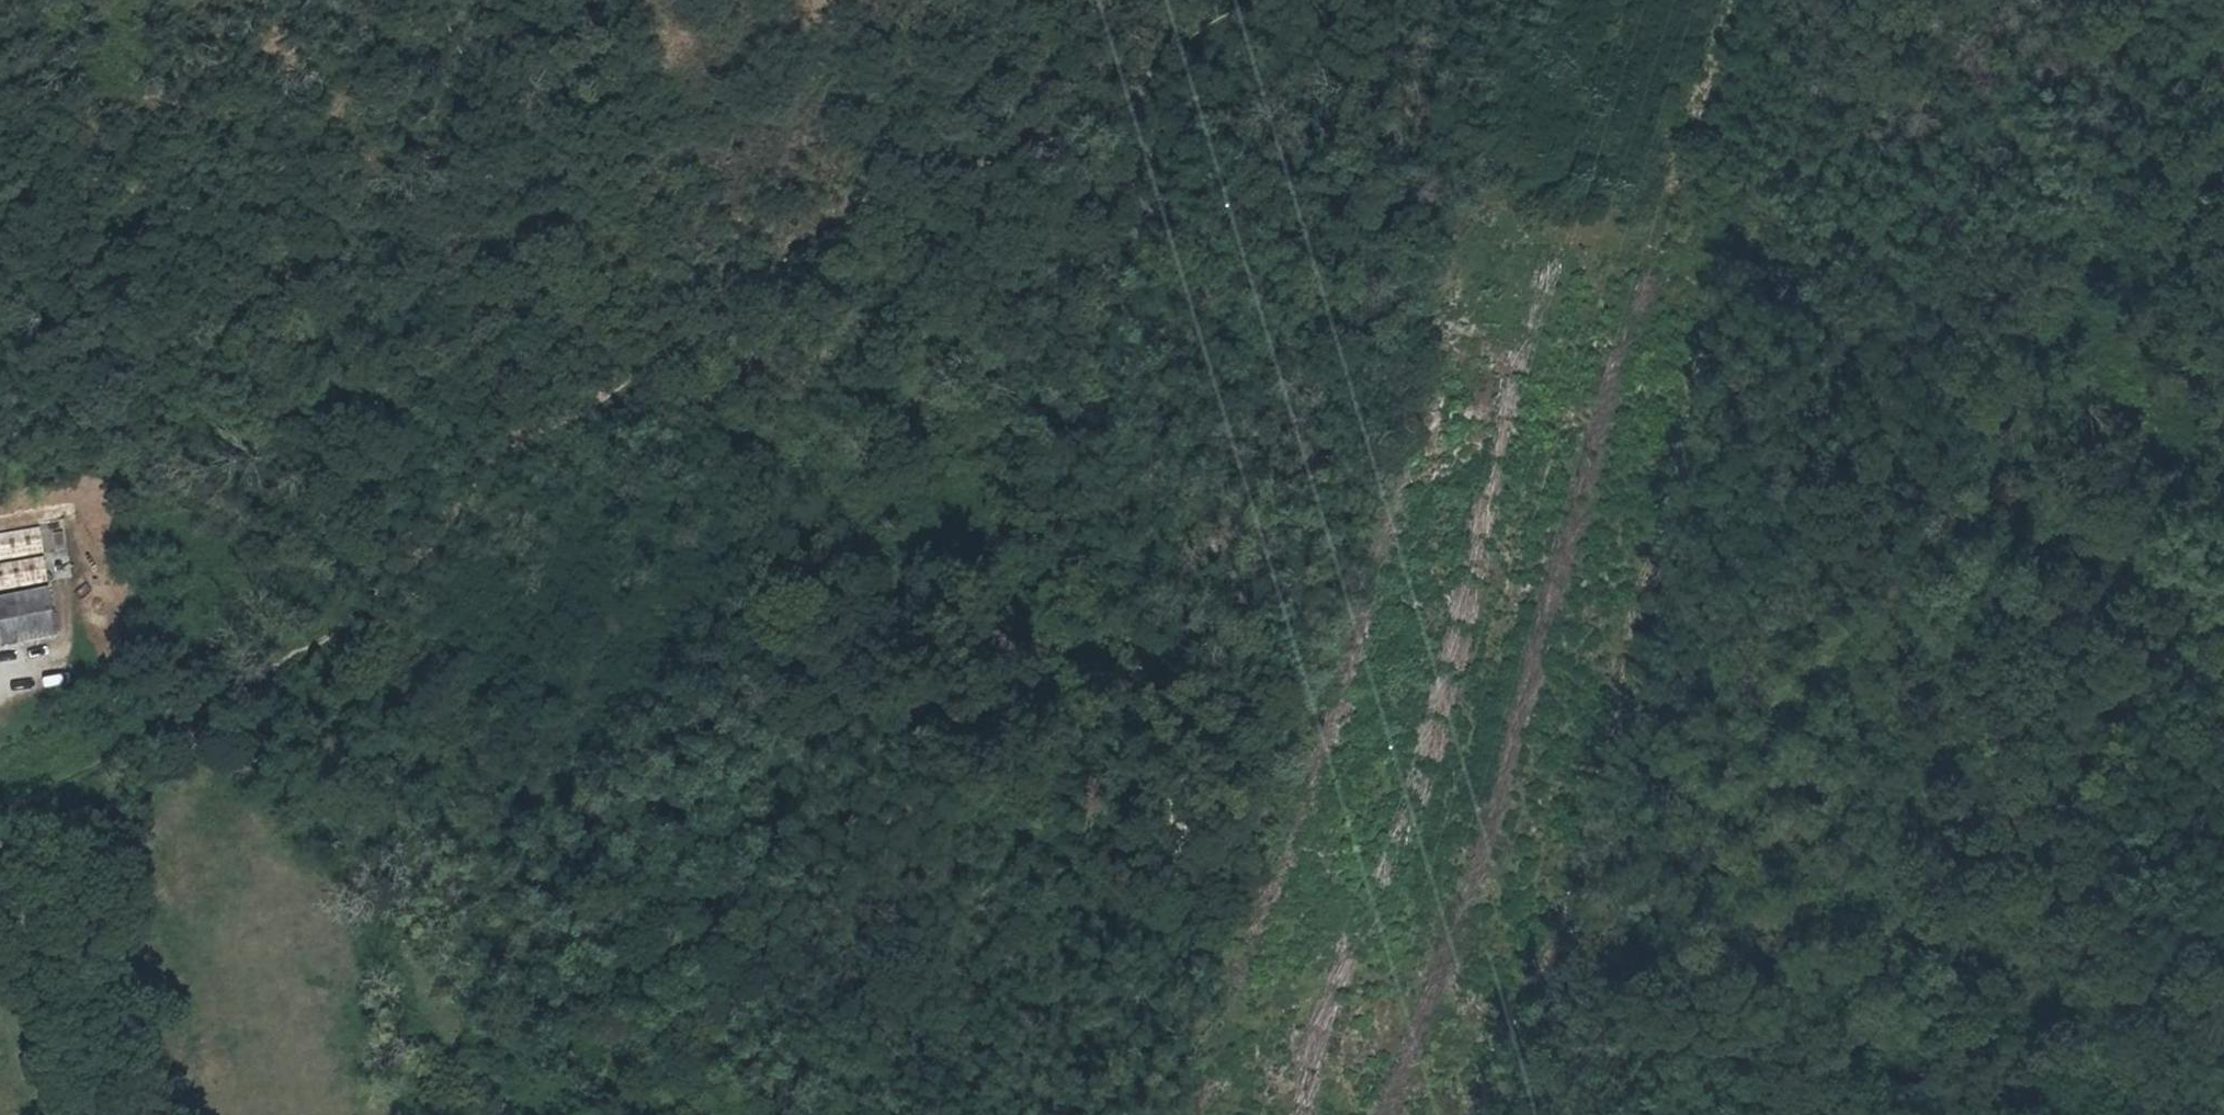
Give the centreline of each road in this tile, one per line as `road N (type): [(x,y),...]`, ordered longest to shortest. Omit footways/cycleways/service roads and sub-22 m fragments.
road 1 (track): [(277,667),(0,796)]

